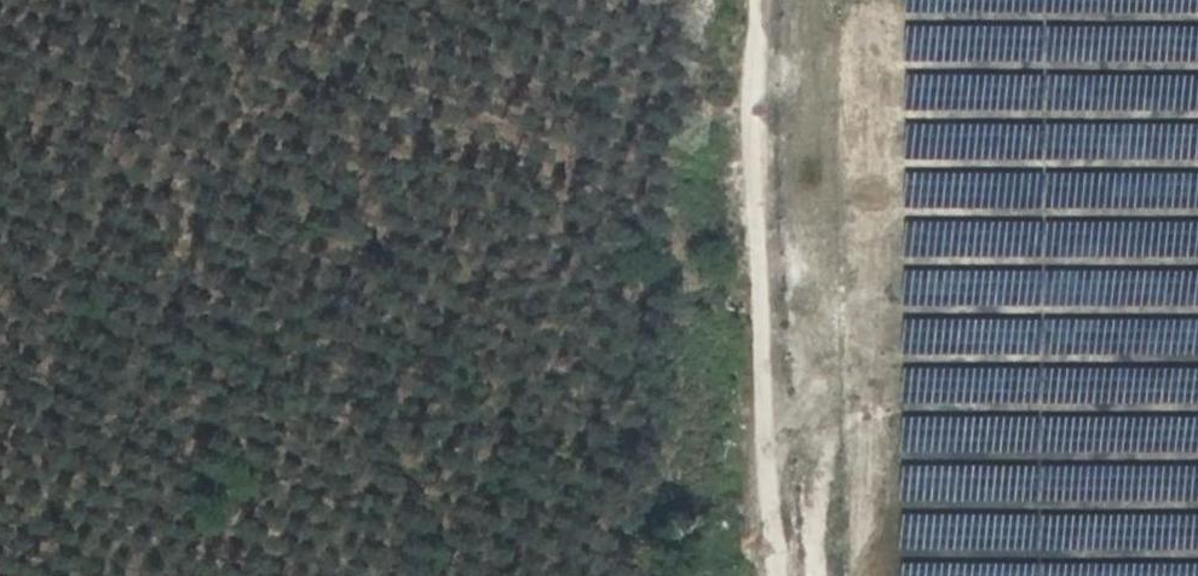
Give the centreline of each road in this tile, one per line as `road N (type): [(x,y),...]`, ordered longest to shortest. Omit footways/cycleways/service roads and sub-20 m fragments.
road 1 (track): [(757,0),(779,575)]

